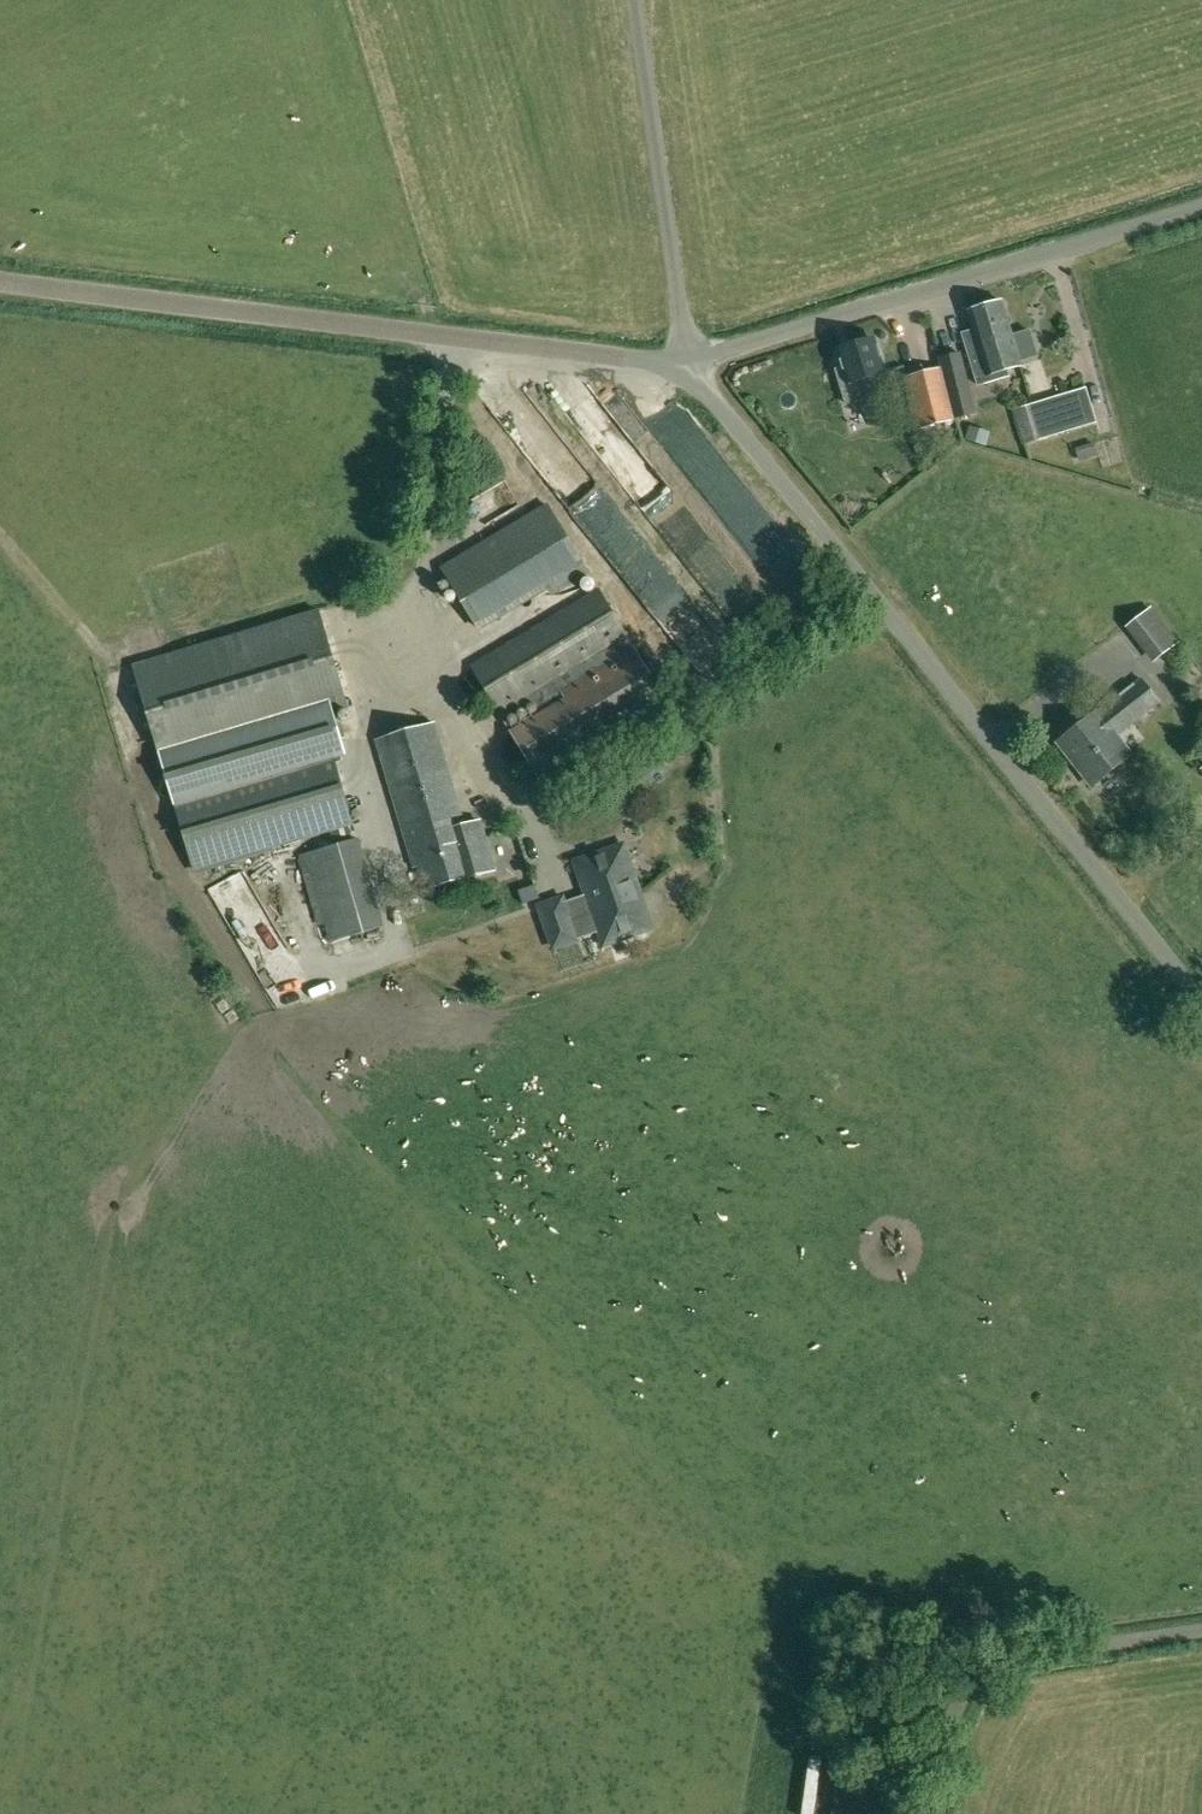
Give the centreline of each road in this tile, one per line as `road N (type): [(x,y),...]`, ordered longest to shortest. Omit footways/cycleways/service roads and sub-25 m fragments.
road 1 (unclassified): [(1201,1001),(707,394),(688,360)]
road 2 (unclassified): [(688,360),(653,362),(0,282)]
road 3 (unclassified): [(688,360),(1201,208)]
road 4 (residential): [(939,1813),(954,1725),(981,1679),(1010,1662),(1201,1633)]

